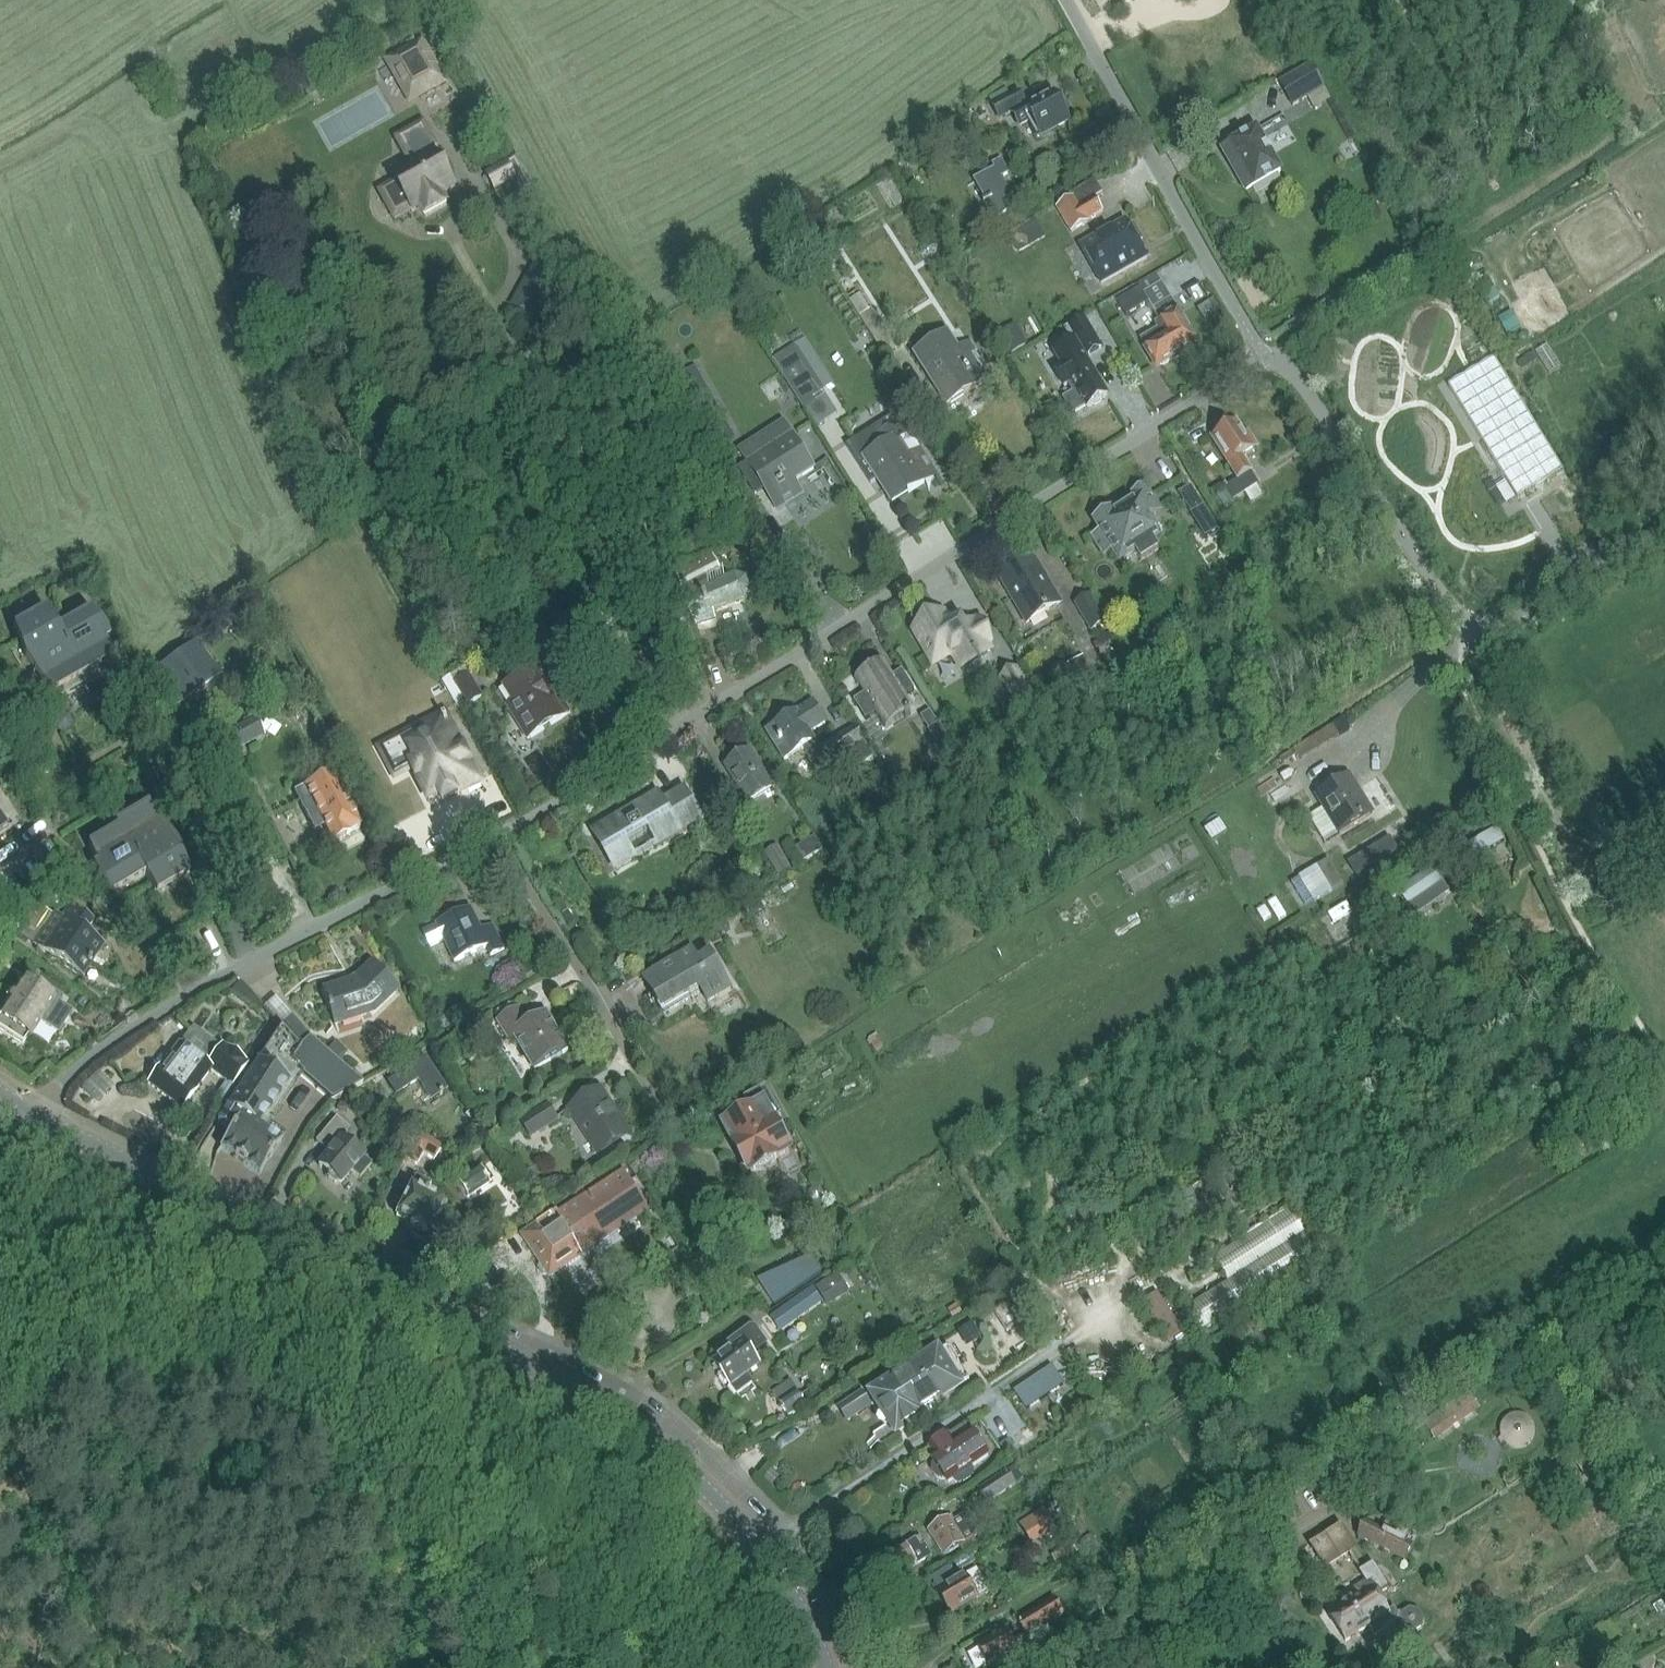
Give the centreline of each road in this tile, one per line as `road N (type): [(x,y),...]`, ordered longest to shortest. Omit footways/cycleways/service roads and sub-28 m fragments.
road 1 (tertiary): [(824,1667),(759,1550),(698,1482),(631,1425),(373,1281),(37,1117)]
road 2 (residential): [(1259,356),(497,835)]
road 3 (track): [(1092,1565),(1664,1205)]
road 4 (unclassified): [(1664,528),(1532,611),(1496,625),(1470,625),(1448,605),(1298,381),(1259,356)]
road 5 (residential): [(59,1087),(170,1006),(497,835)]
road 6 (track): [(1664,249),(1509,348),(1450,256),(1441,255),(1273,360)]
road 7 (unclassified): [(1259,356),(1067,0)]
road 8 (residential): [(670,1125),(497,835)]
road 9 (track): [(1664,96),(1441,255)]
road 10 (track): [(1580,858),(1467,637)]
road 11 (track): [(1457,268),(1611,186)]

